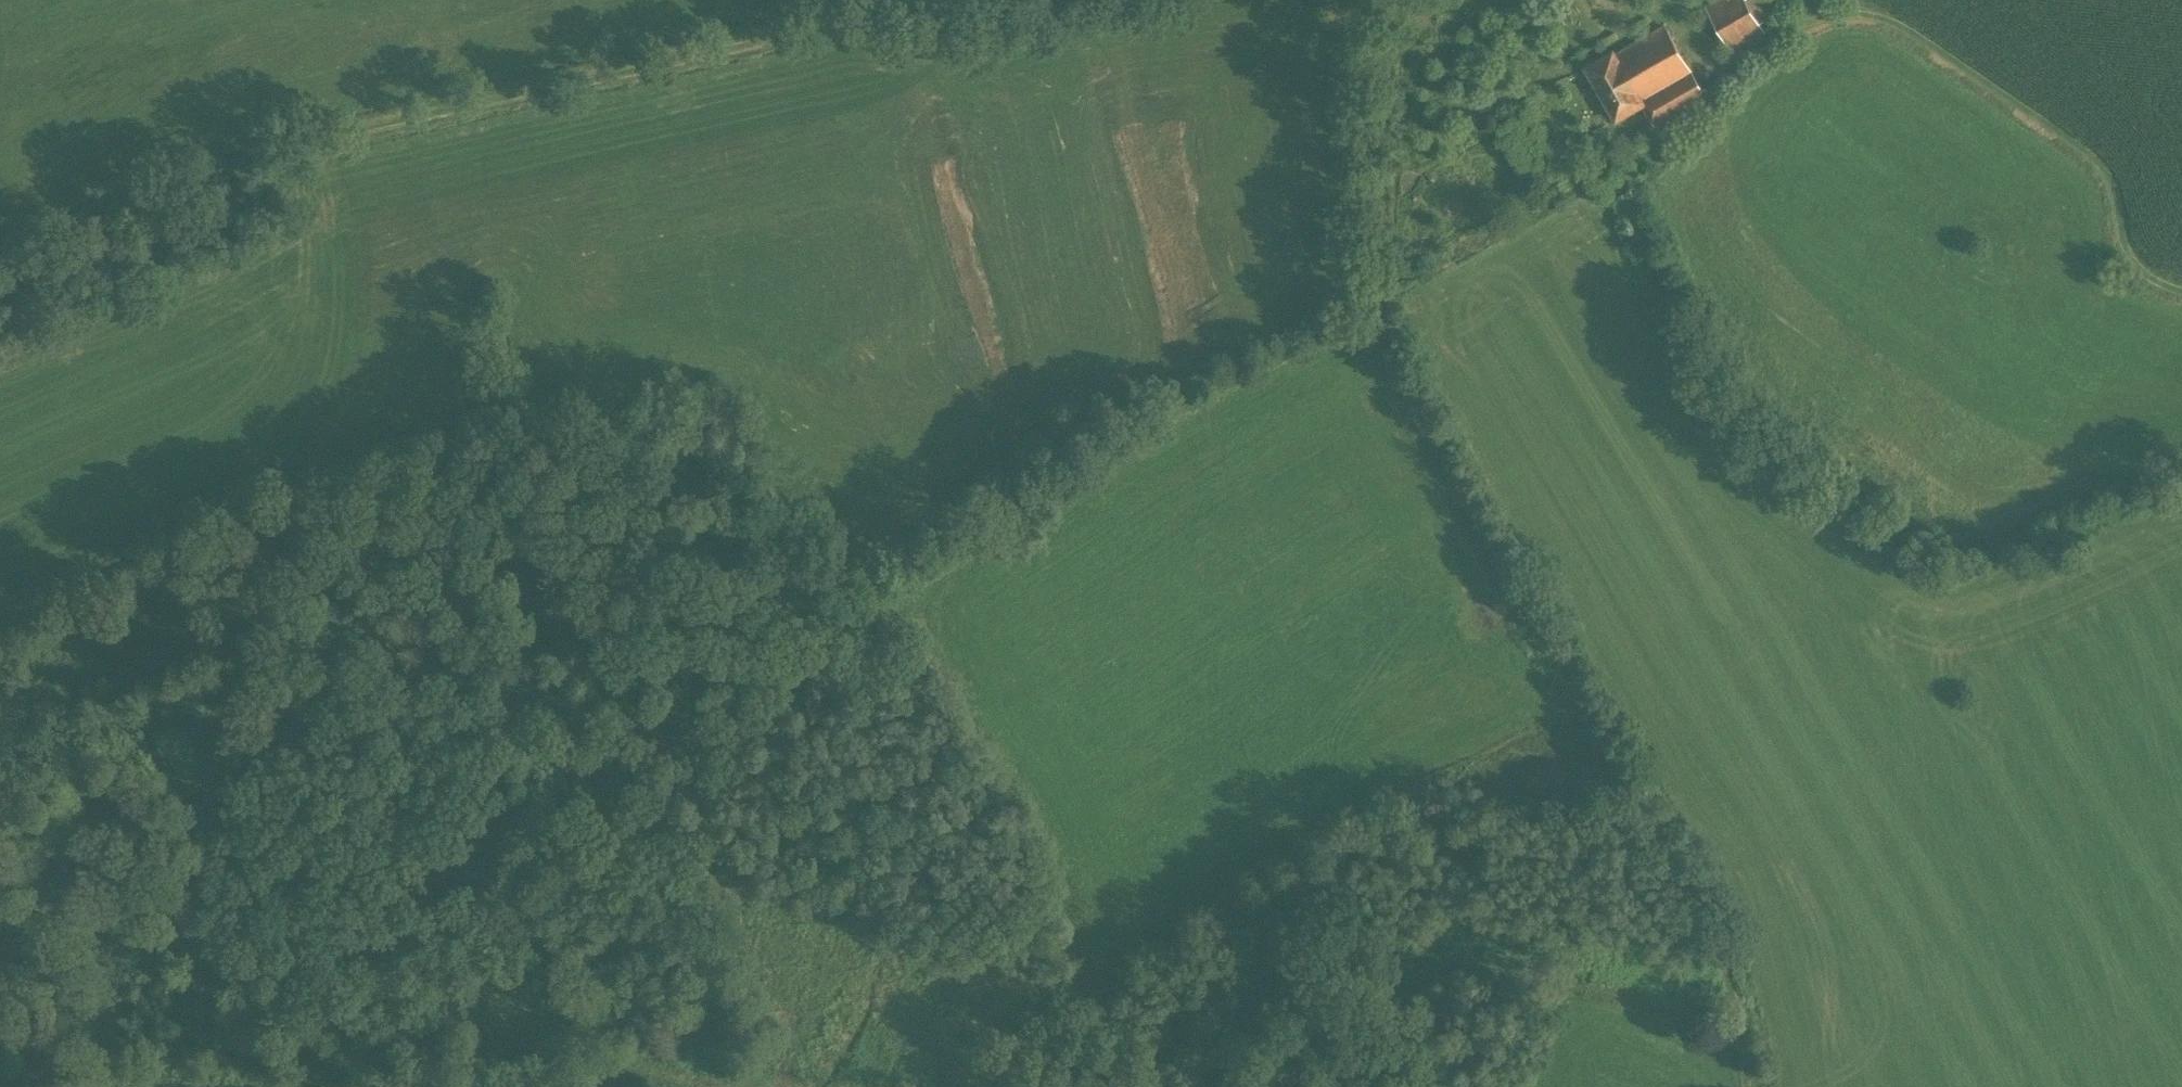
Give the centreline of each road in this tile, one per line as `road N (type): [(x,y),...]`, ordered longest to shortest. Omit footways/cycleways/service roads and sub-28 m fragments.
road 1 (track): [(1751,1086),(1733,992),(1673,840),(1458,452),(1397,318),(1392,0)]

